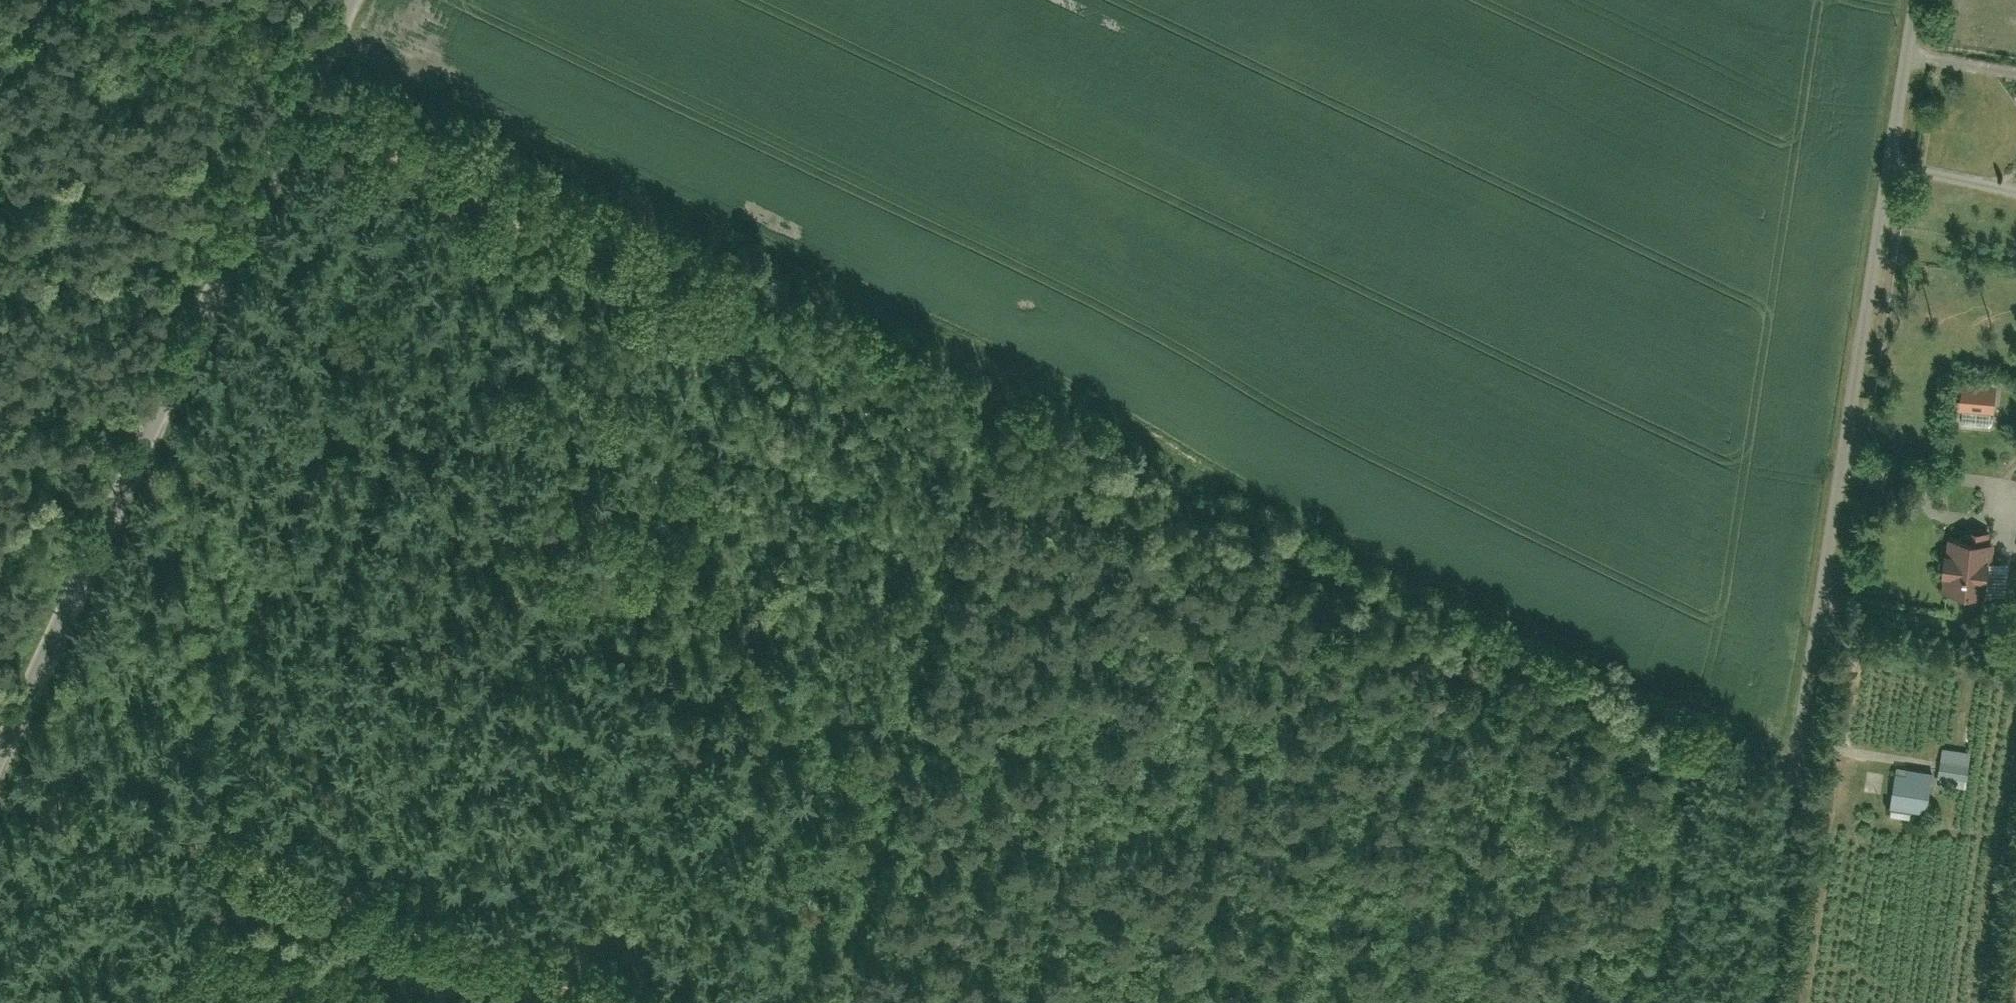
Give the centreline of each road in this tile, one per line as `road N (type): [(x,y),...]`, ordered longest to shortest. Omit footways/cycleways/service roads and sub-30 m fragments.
road 1 (residential): [(1919,0),(1758,1002)]
road 2 (residential): [(0,761),(349,0)]

